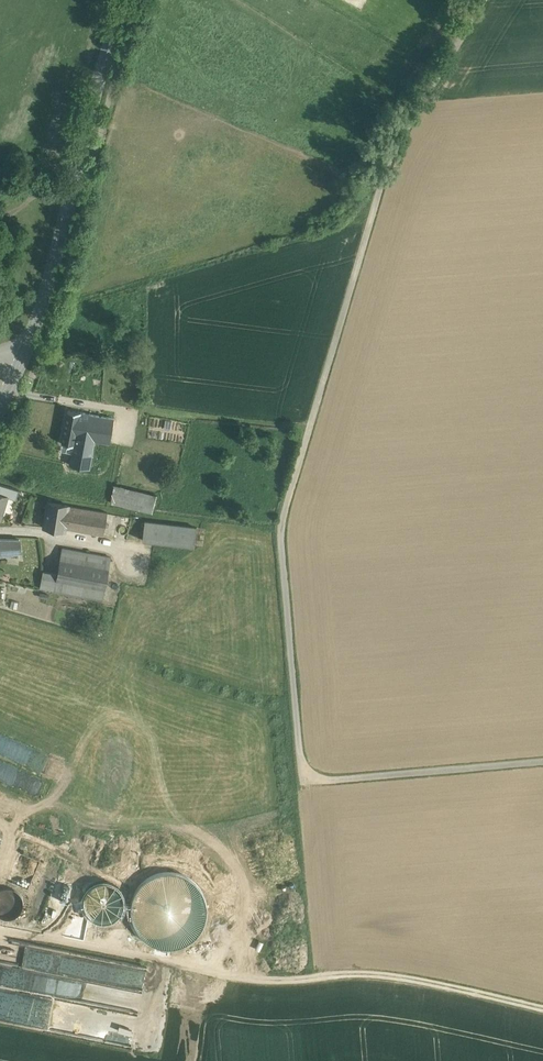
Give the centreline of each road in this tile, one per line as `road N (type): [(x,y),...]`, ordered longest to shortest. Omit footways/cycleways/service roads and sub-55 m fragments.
road 1 (track): [(484,0),(391,158),(284,521),(298,746),(305,780),(542,762)]
road 2 (track): [(542,1005),(404,974),(225,976),(0,927)]
road 3 (tertiary): [(20,361),(42,308),(123,0)]

